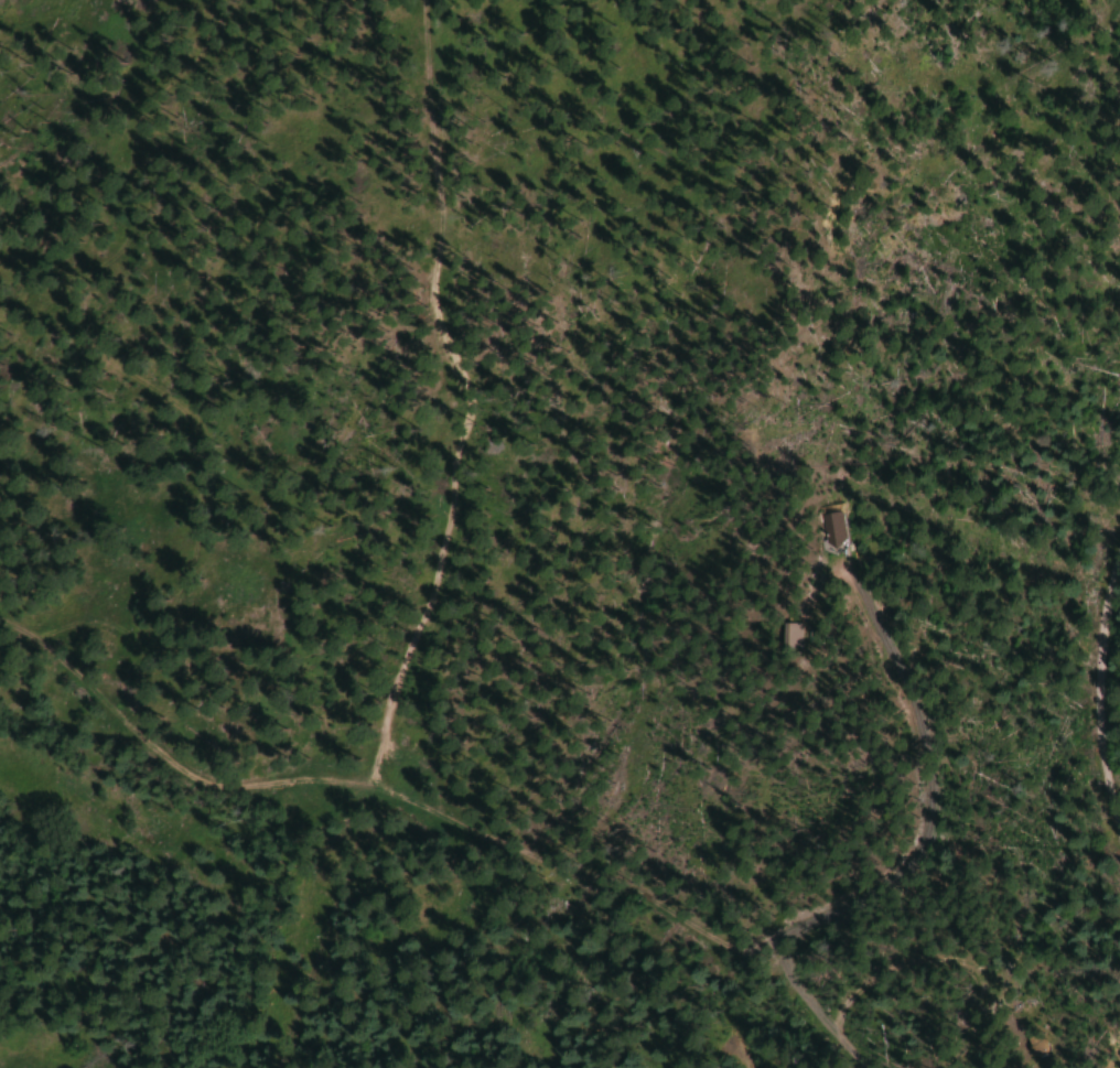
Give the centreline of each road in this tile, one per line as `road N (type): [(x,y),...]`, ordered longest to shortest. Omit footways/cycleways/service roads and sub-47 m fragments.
road 1 (residential): [(854,573),(911,740),(911,848),(889,884),(799,924),(785,953),(865,1067)]

